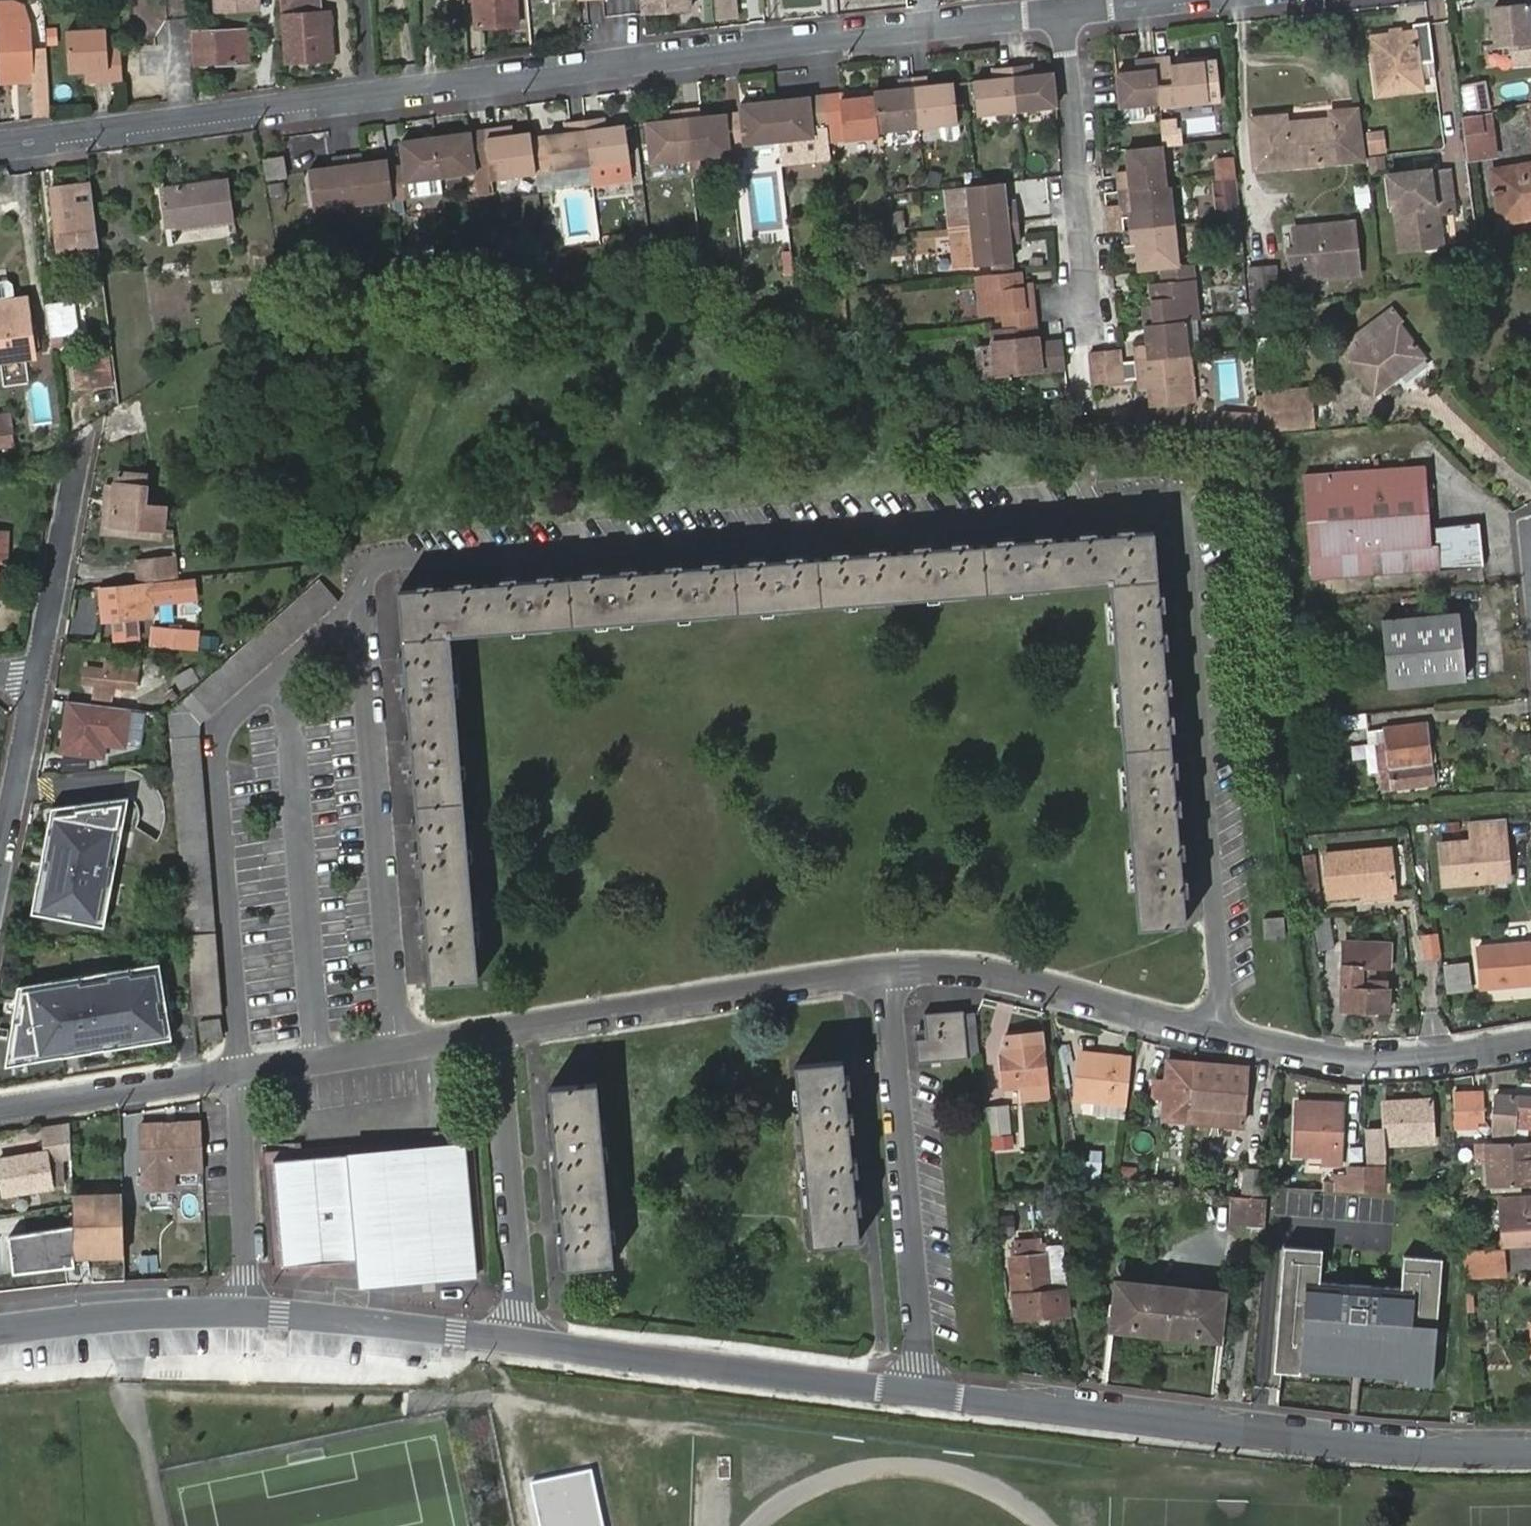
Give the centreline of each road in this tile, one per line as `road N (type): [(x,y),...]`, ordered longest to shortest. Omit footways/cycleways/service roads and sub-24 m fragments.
road 1 (residential): [(0,1108),(910,970),(1019,979),(1354,1059),(1530,1046)]
road 2 (tertiary): [(0,1331),(127,1314),(280,1313),(1368,1447),(1530,1452)]
road 3 (residential): [(0,140),(453,80),(503,83),(1068,15)]
road 4 (residential): [(1068,15),(1088,330)]
road 5 (residential): [(37,672),(79,446)]
road 6 (residential): [(0,876),(37,672)]

